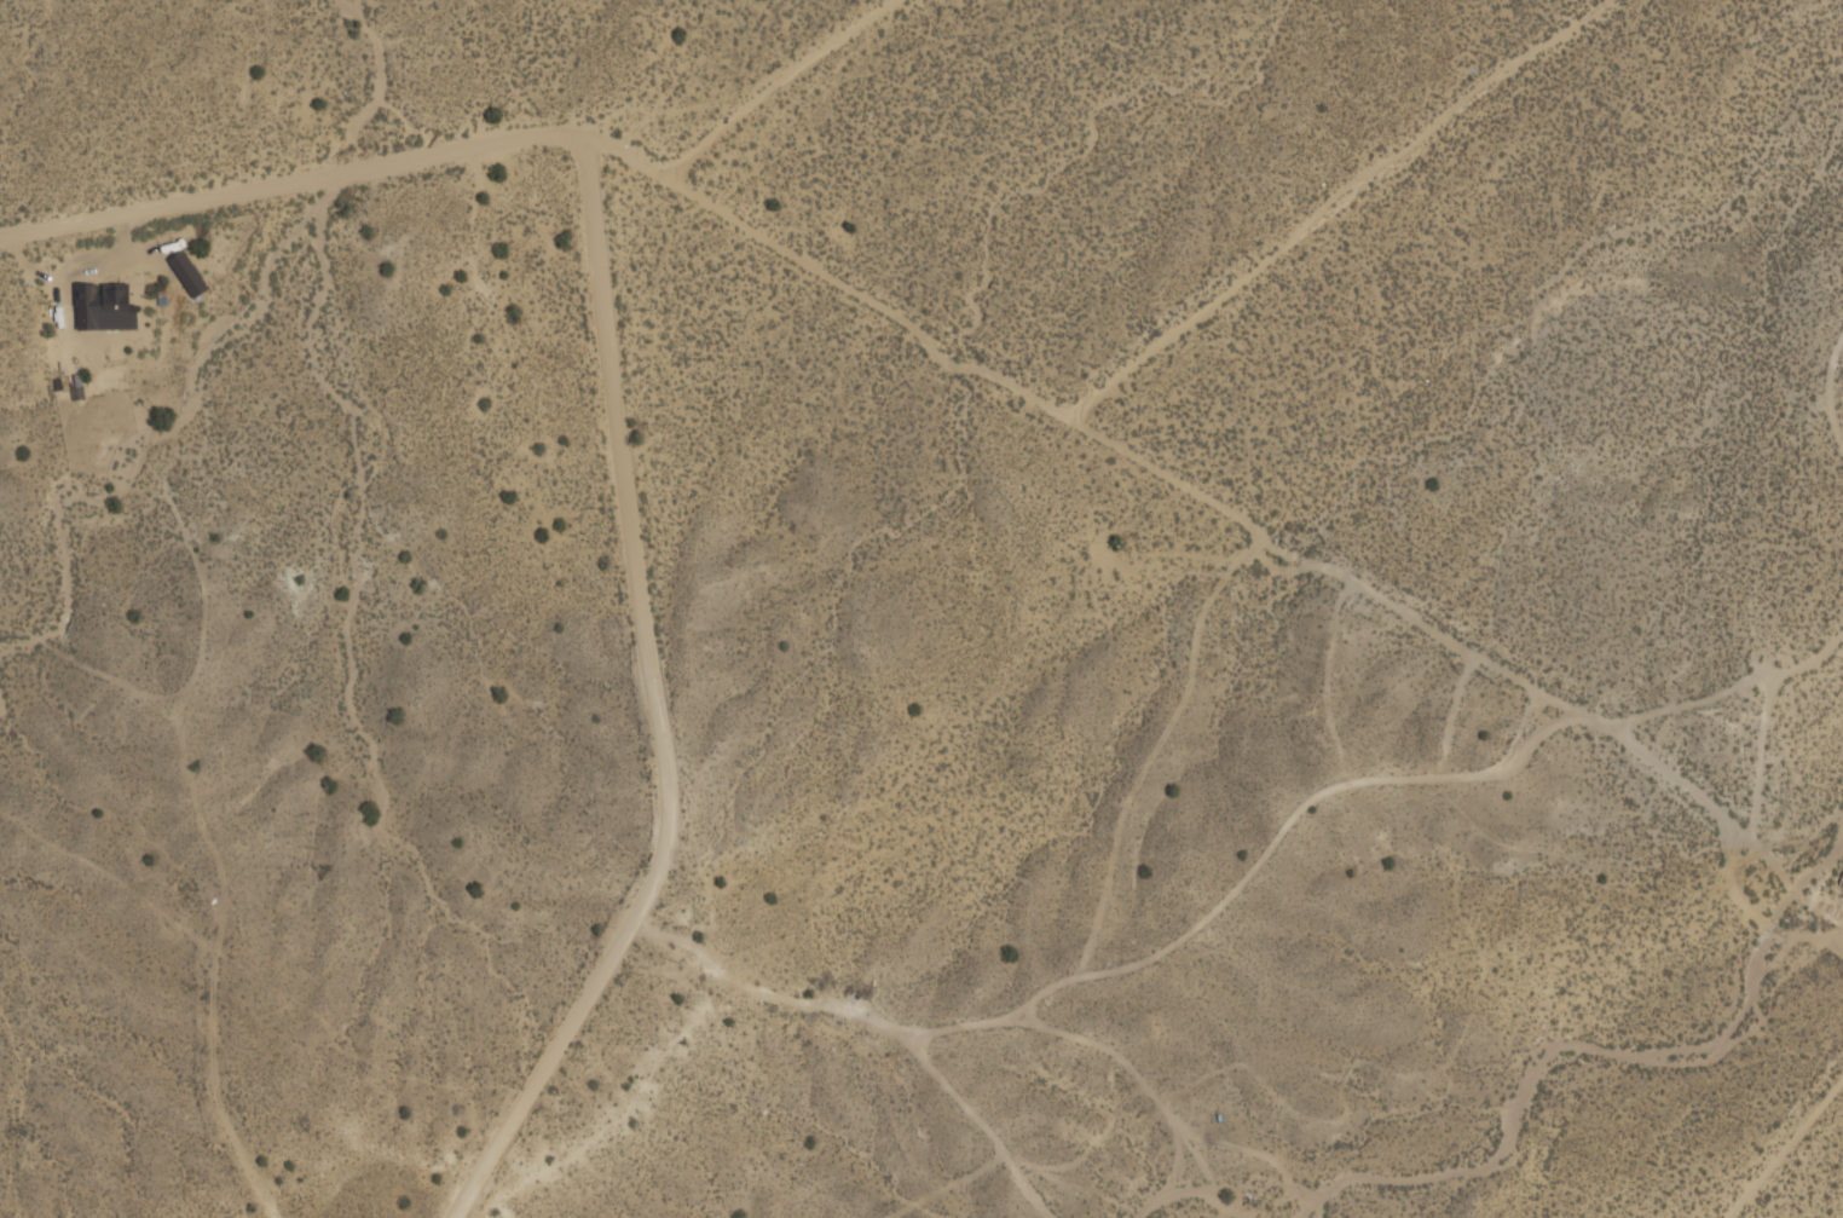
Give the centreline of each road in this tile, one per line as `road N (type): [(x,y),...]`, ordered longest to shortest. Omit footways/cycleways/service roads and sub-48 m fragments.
road 1 (track): [(579,131),(1640,752),(1839,908)]
road 2 (residential): [(450,1217),(630,922),(666,844),(668,790),(579,131)]
road 3 (track): [(1614,0),(1057,411)]
road 4 (residential): [(0,236),(579,131)]
road 5 (track): [(666,178),(727,120),(885,0)]
road 6 (track): [(273,1217),(206,1113),(206,1001)]
road 7 (track): [(1723,1217),(1842,1080)]
road 8 (track): [(630,922),(769,997)]

